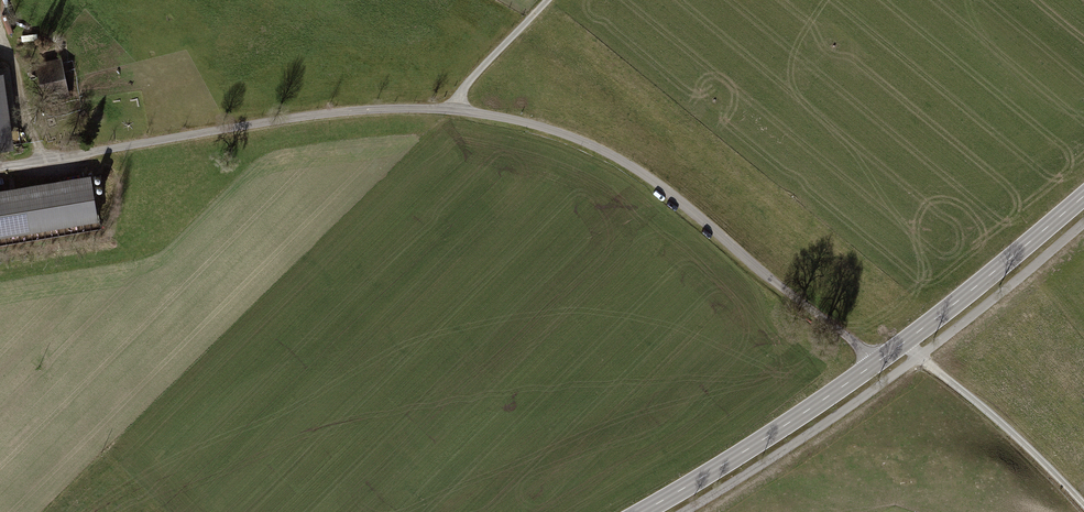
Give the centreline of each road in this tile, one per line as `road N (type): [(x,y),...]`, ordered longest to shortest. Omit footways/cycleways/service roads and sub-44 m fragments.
road 1 (residential): [(877,362),(622,157),(457,109),(316,117),(0,166)]
road 2 (secondary): [(643,511),(877,362)]
road 3 (secondary): [(877,362),(1083,193)]
road 4 (track): [(901,347),(983,407),(1083,502)]
road 5 (track): [(0,22),(45,158)]
road 6 (track): [(457,109),(470,78),(546,0)]

